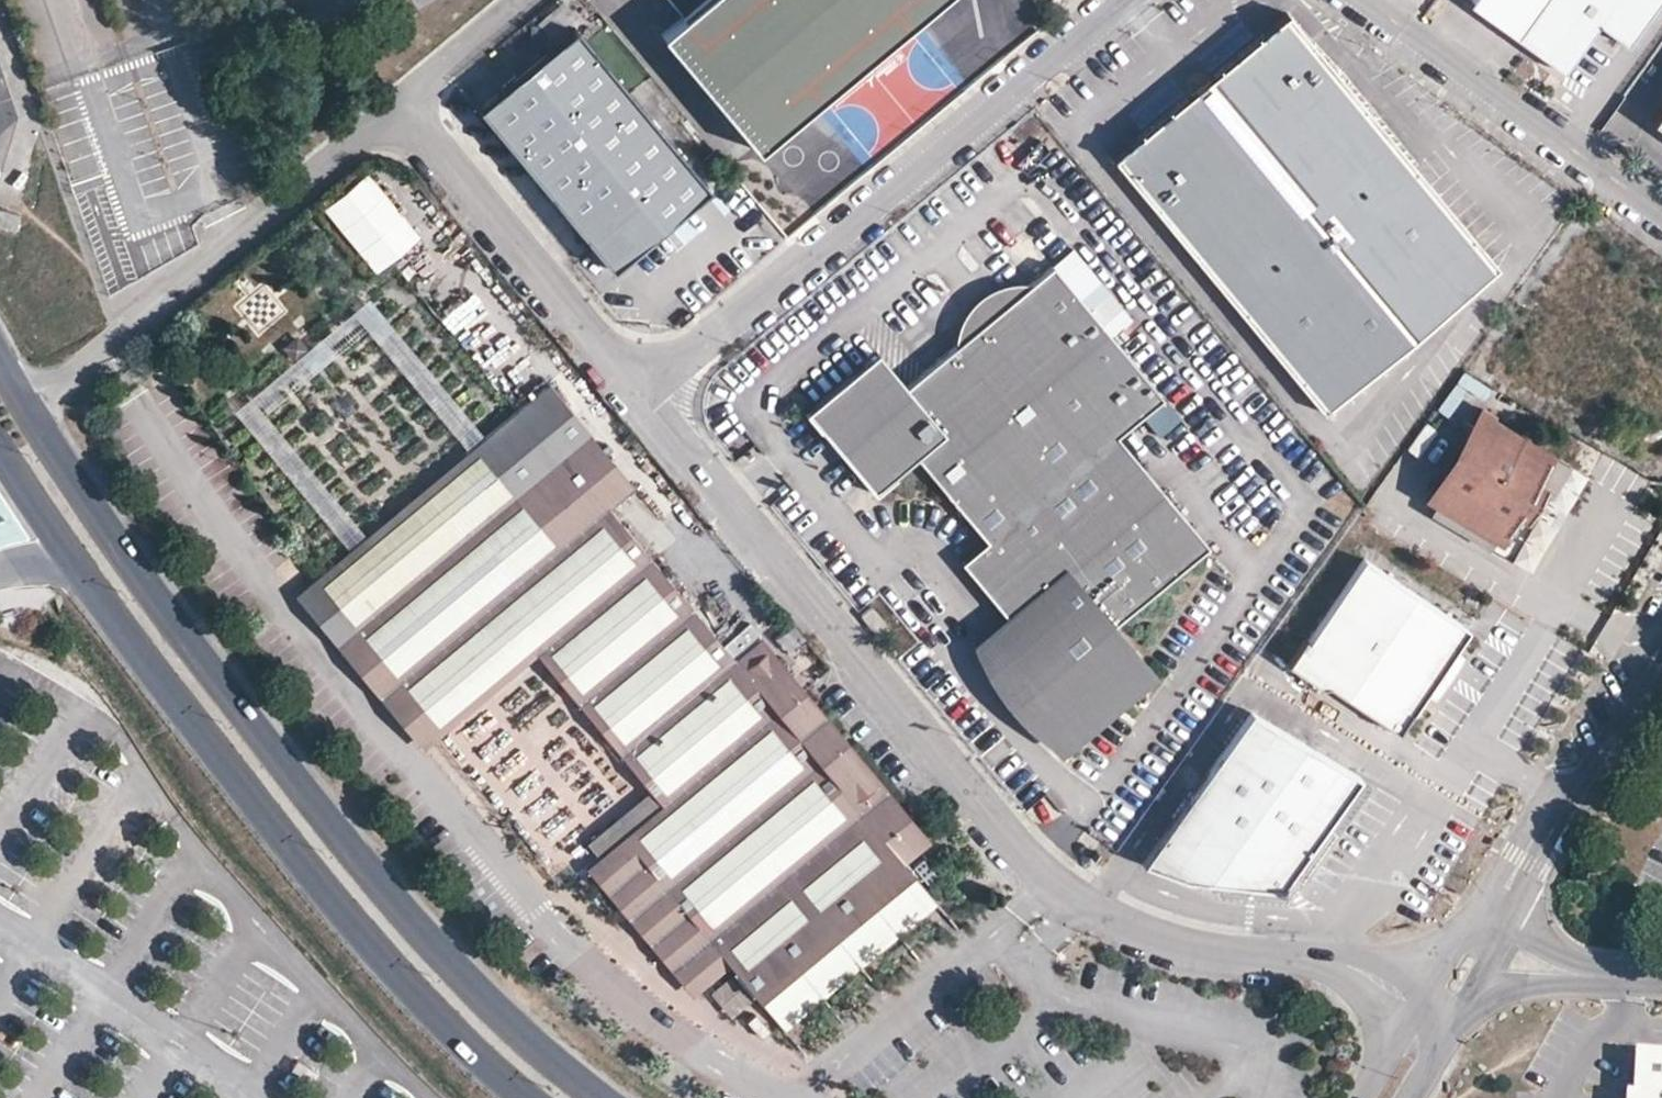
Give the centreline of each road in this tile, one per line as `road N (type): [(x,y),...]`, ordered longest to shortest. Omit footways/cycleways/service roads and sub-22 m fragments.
road 1 (unclassified): [(640,396),(1025,850),(1075,898),(1187,945),(1322,961)]
road 2 (tertiary): [(605,1097),(452,966),(274,760),(24,403)]
road 3 (unclassified): [(24,403),(100,351),(401,103),(640,396)]
road 4 (tertiary): [(81,564),(258,812),(447,1026),(528,1097)]
road 5 (unclassified): [(1115,0),(640,396)]
road 6 (unclassified): [(1661,217),(1360,0)]
road 7 (unclassified): [(1526,861),(1661,631)]
road 8 (unclassified): [(1526,861),(1445,940),(1409,954),(1322,961)]
road 9 (unclassified): [(1457,1017),(1497,986),(1591,972)]
road 10 (tertiary): [(0,443),(81,564)]
road 11 (unclassified): [(1322,961),(1373,989),(1387,1015),(1384,1072)]
road 12 (unclassified): [(1591,972),(1557,959),(1541,940),(1526,861)]
road 13 (tertiary): [(1526,861),(1449,968)]
road 14 (unclassified): [(1322,961),(1449,968)]
road 15 (tertiary): [(1449,968),(1384,1072)]

